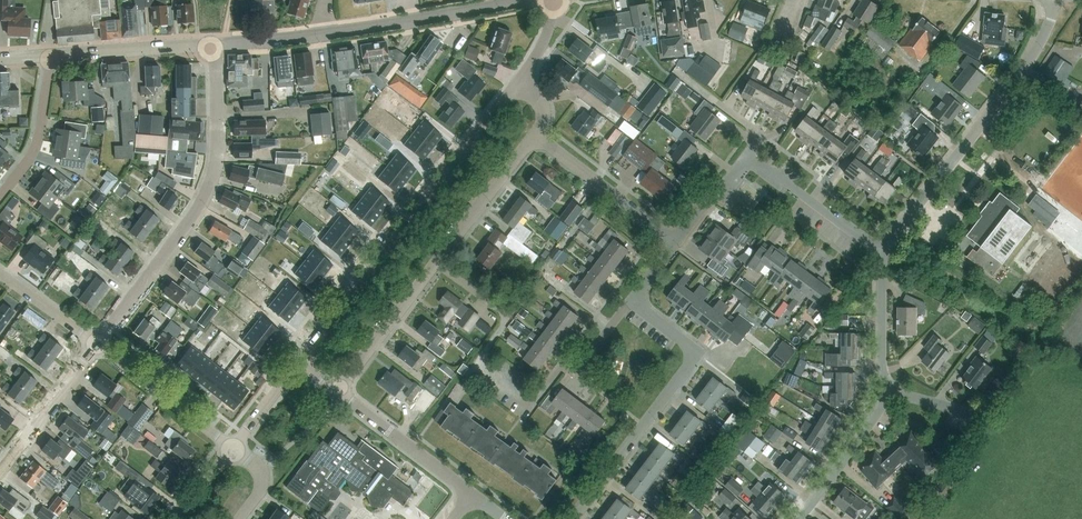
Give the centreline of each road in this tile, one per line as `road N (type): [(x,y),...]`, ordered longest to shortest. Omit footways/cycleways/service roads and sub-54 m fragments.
road 1 (residential): [(573,518),(694,354),(631,302),(676,243)]
road 2 (residential): [(303,362),(520,78)]
road 3 (tertiary): [(539,0),(211,47)]
road 4 (residential): [(98,343),(200,201),(213,160),(211,47)]
road 5 (residential): [(339,390),(536,134)]
road 6 (residential): [(881,249),(1037,47),(1054,0)]
road 7 (residential): [(676,243),(536,134)]
road 8 (residential): [(473,495),(339,390)]
road 9 (residential): [(231,449),(98,343)]
road 10 (residential): [(746,158),(881,249)]
road 11 (tertiary): [(211,47),(50,56)]
road 12 (residential): [(0,468),(98,343)]
road 13 (residential): [(50,56),(38,144),(0,199)]
road 14 (residential): [(799,518),(886,393)]
road 15 (residential): [(886,393),(881,249)]
road 16 (residential): [(98,343),(0,271)]

